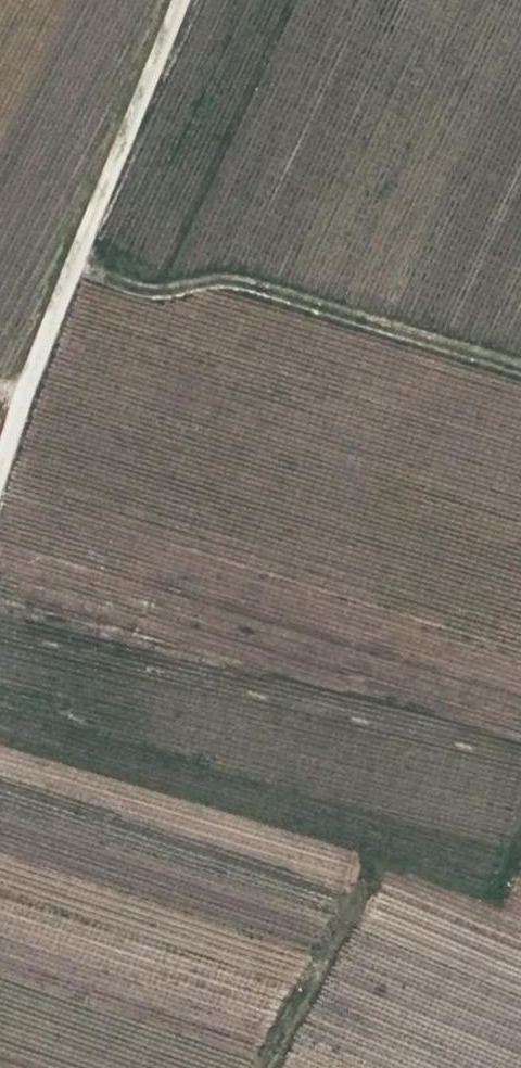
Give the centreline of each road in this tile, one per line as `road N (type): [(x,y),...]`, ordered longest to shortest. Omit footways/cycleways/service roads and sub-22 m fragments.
road 1 (track): [(0,474),(185,0)]
road 2 (track): [(74,269),(144,292),(218,282),(253,287),(520,371)]

